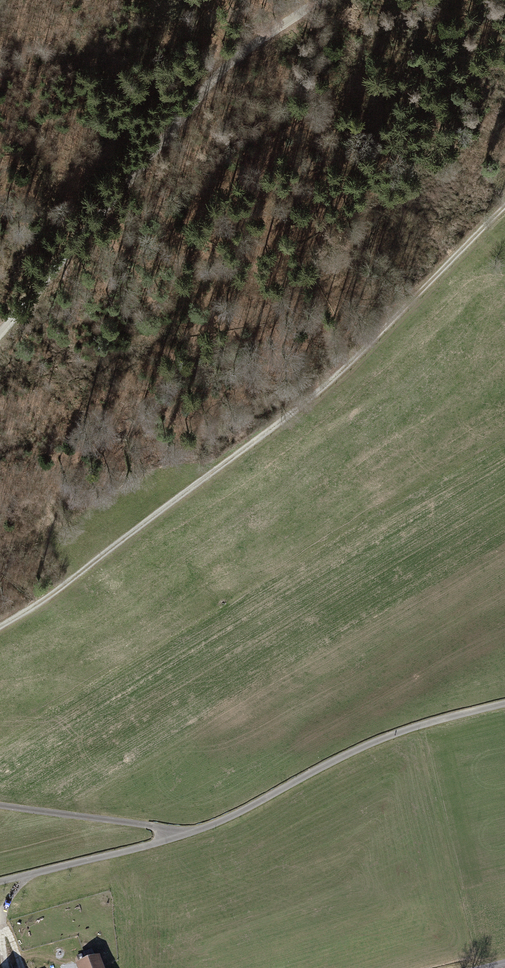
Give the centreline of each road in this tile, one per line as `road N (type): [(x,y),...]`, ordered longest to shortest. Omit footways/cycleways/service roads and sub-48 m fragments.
road 1 (track): [(504,207),(328,384),(0,626)]
road 2 (track): [(504,704),(368,744),(184,836),(0,883)]
road 3 (track): [(0,333),(210,83),(320,0)]
road 4 (track): [(0,806),(184,836)]

